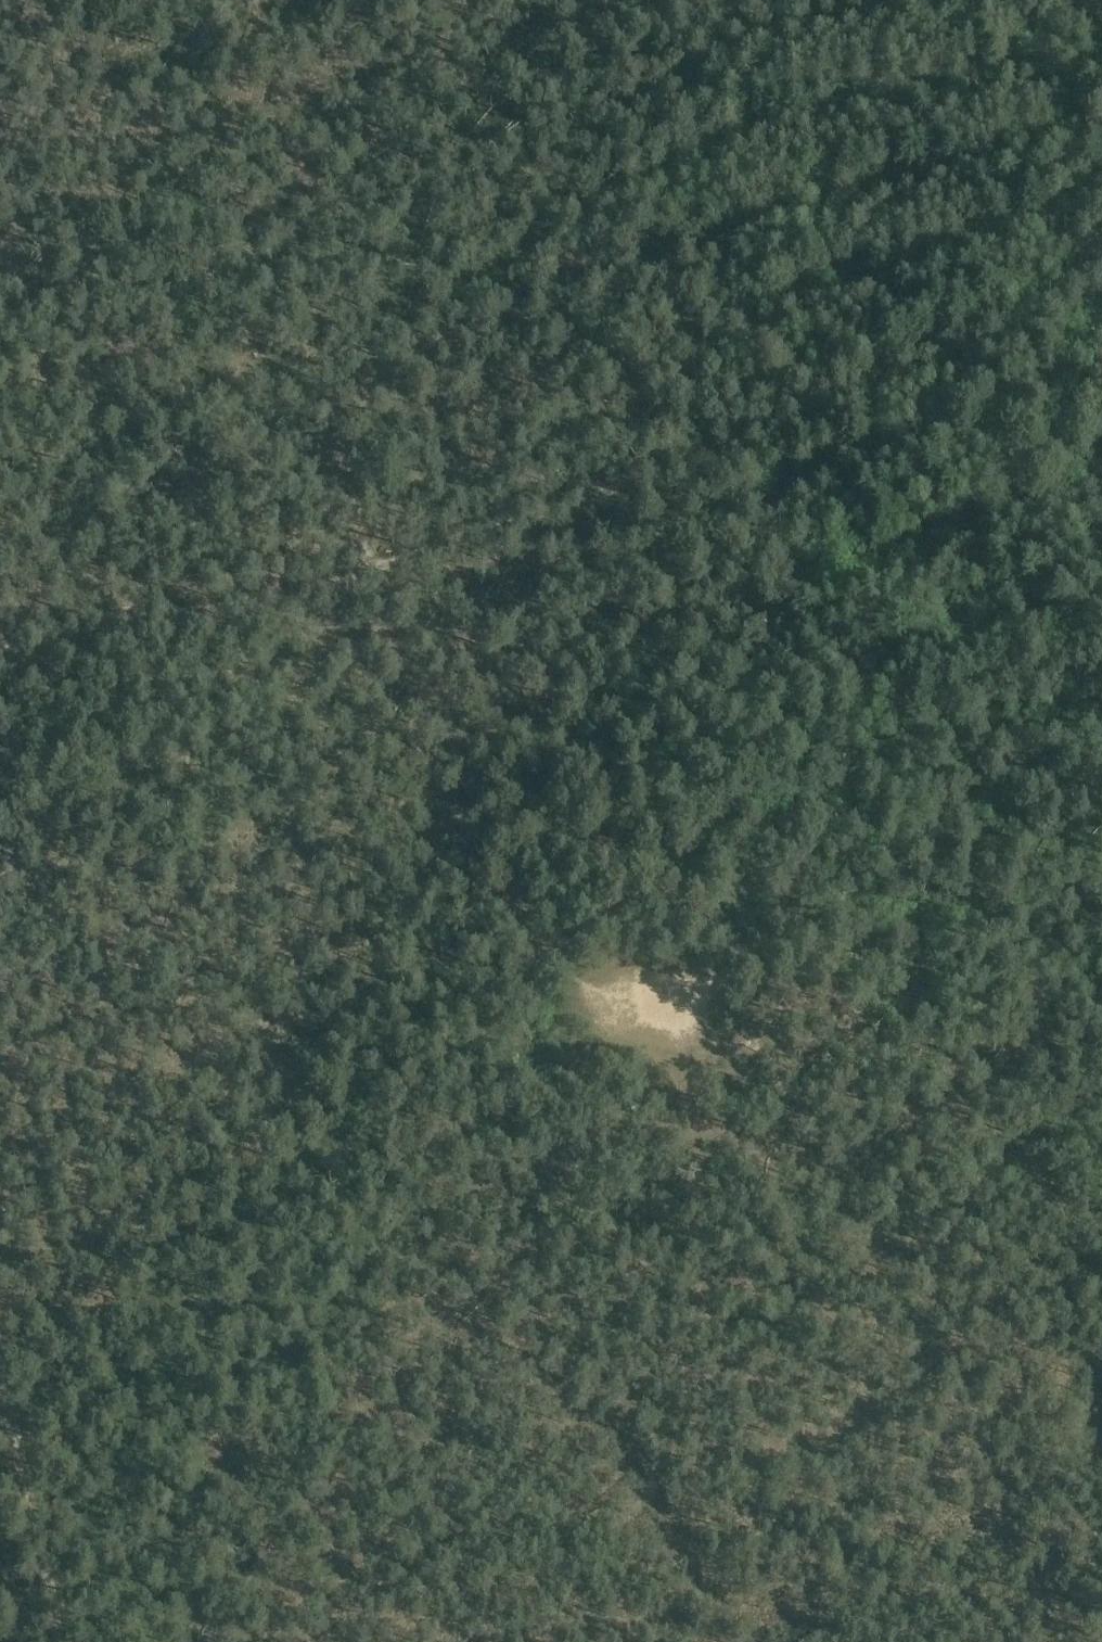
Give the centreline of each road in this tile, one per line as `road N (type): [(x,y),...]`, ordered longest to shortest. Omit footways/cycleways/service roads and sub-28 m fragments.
road 1 (track): [(0,647),(117,612),(214,612),(311,591),(1101,333)]
road 2 (track): [(0,1367),(57,1641)]

